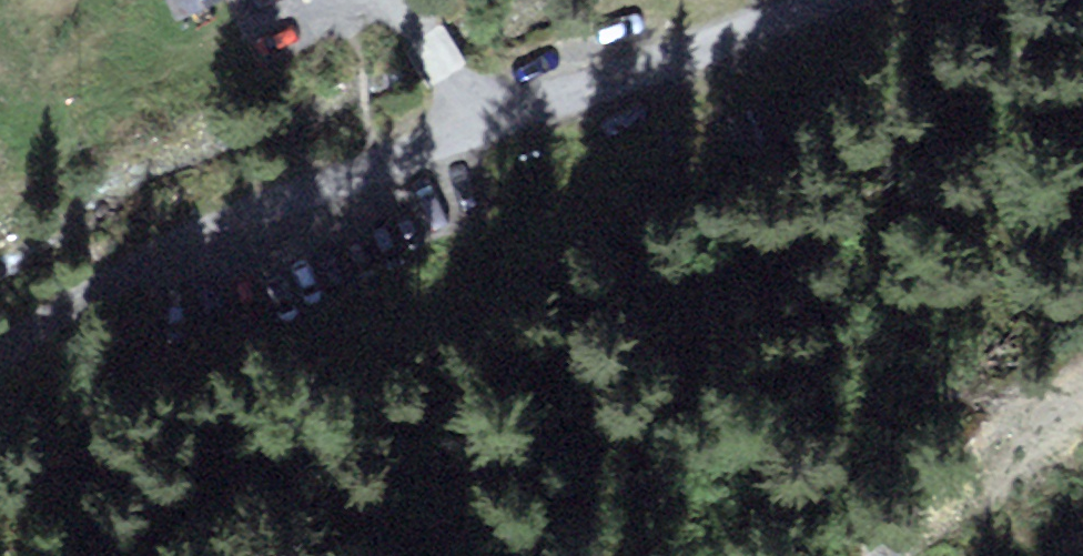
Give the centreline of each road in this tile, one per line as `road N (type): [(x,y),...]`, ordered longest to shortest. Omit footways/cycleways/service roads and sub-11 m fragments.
road 1 (unclassified): [(481,127),(105,321)]
road 2 (unclassified): [(481,127),(621,68),(734,45),(848,0)]

